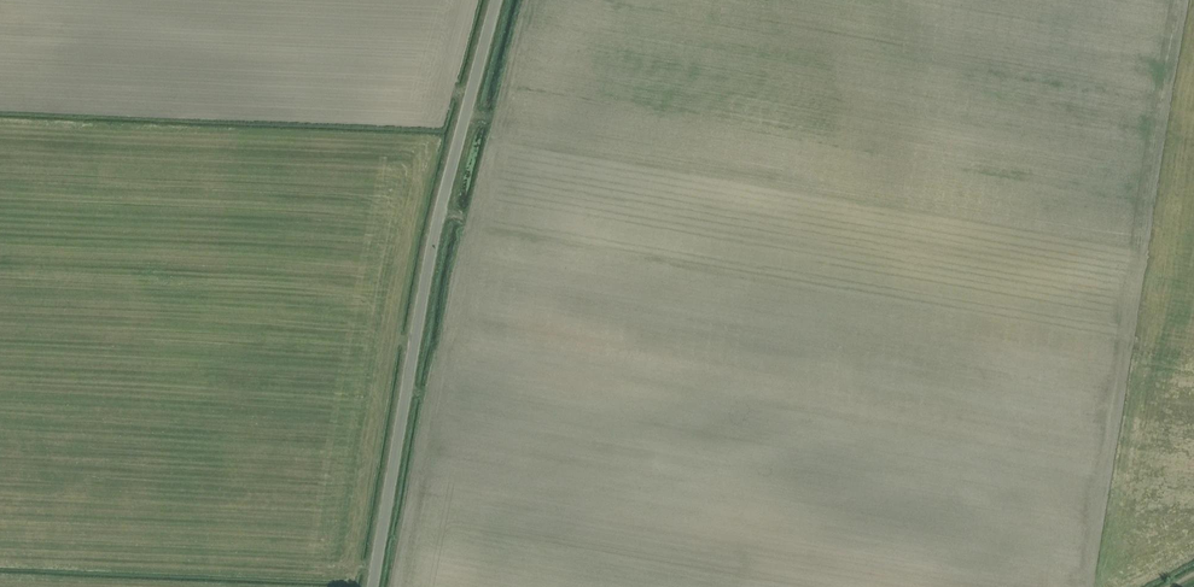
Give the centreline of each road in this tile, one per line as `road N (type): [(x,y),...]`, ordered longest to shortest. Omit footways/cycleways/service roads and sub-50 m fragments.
road 1 (unclassified): [(375,586),(436,240),(499,0)]

